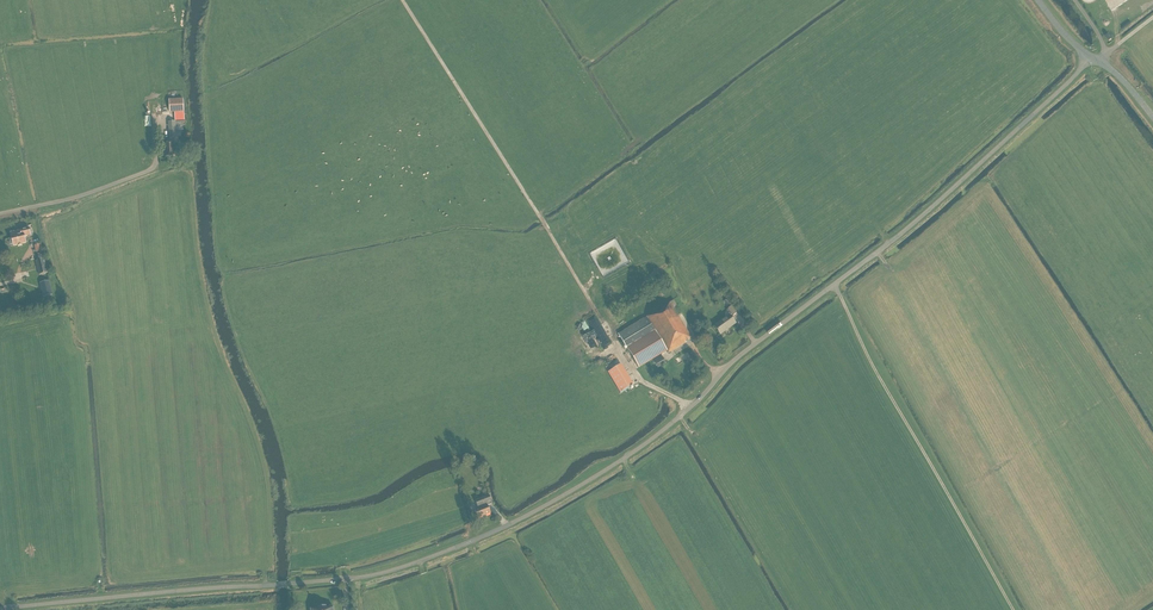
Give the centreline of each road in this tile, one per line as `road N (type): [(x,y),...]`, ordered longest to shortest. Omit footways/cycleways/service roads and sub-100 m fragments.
road 1 (unclassified): [(0,607),(377,575),(490,534),(596,475),(680,416),(731,362),(941,200),(1089,59)]
road 2 (track): [(835,284),(1015,609)]

